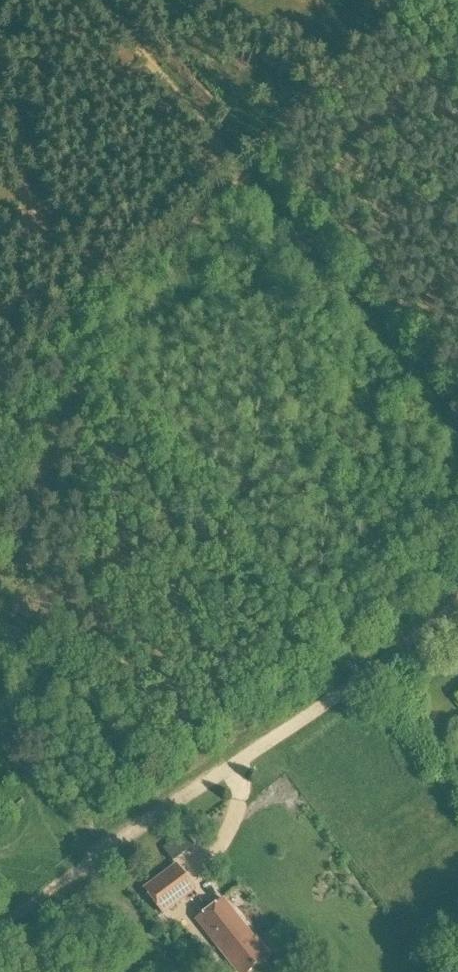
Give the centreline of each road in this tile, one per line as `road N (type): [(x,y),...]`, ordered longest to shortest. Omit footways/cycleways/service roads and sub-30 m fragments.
road 1 (track): [(457,606),(98,860)]
road 2 (track): [(11,869),(37,822),(17,751)]

